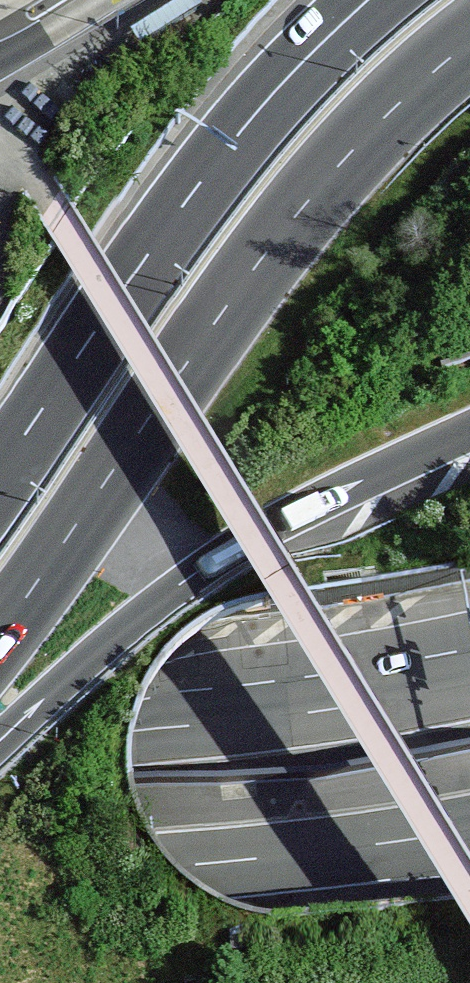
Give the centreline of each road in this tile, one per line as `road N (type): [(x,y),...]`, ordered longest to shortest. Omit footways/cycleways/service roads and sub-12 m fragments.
road 1 (primary): [(0,633),(294,217),(387,115),(469,42)]
road 2 (primary): [(368,0),(274,93),(192,194),(0,471)]
road 3 (motorway): [(0,740),(210,564),(469,429)]
road 4 (motorway): [(469,684),(134,731),(0,724)]
road 5 (motorway): [(0,868),(177,866),(469,830)]

